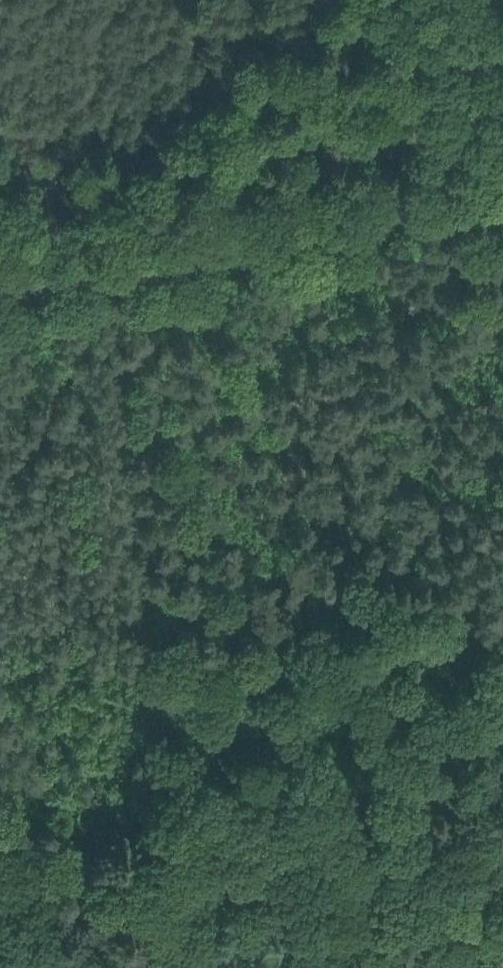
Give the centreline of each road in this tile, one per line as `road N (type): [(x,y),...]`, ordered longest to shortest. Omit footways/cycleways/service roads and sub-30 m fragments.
road 1 (track): [(0,261),(502,174)]

